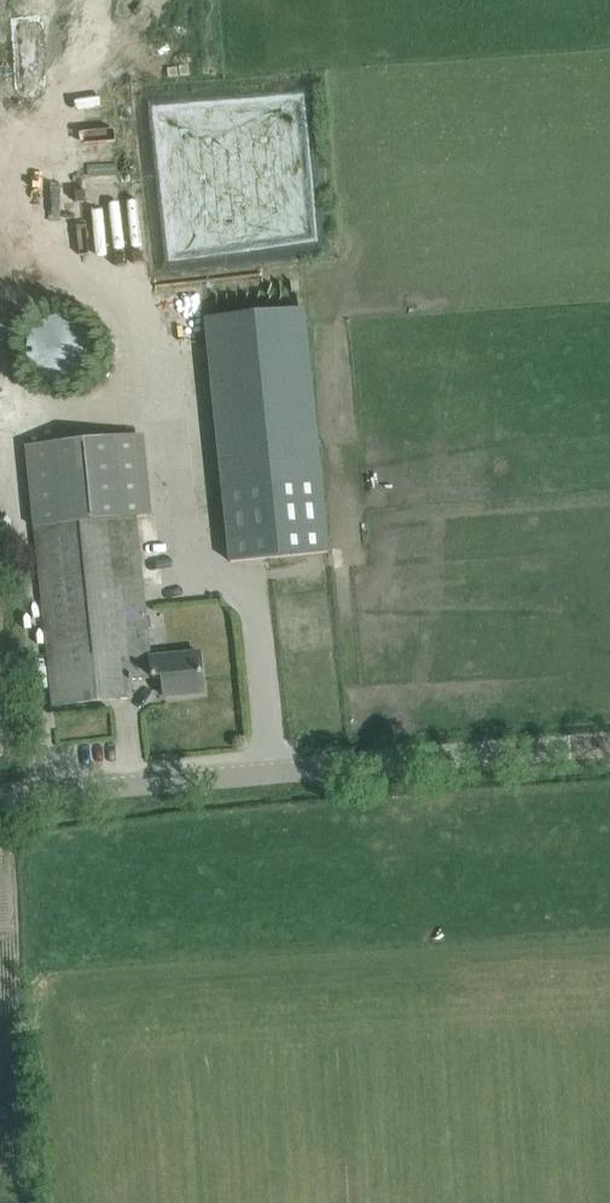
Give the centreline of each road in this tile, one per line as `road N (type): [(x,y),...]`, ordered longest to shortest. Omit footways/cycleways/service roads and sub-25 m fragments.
road 1 (unclassified): [(0,800),(609,744)]

